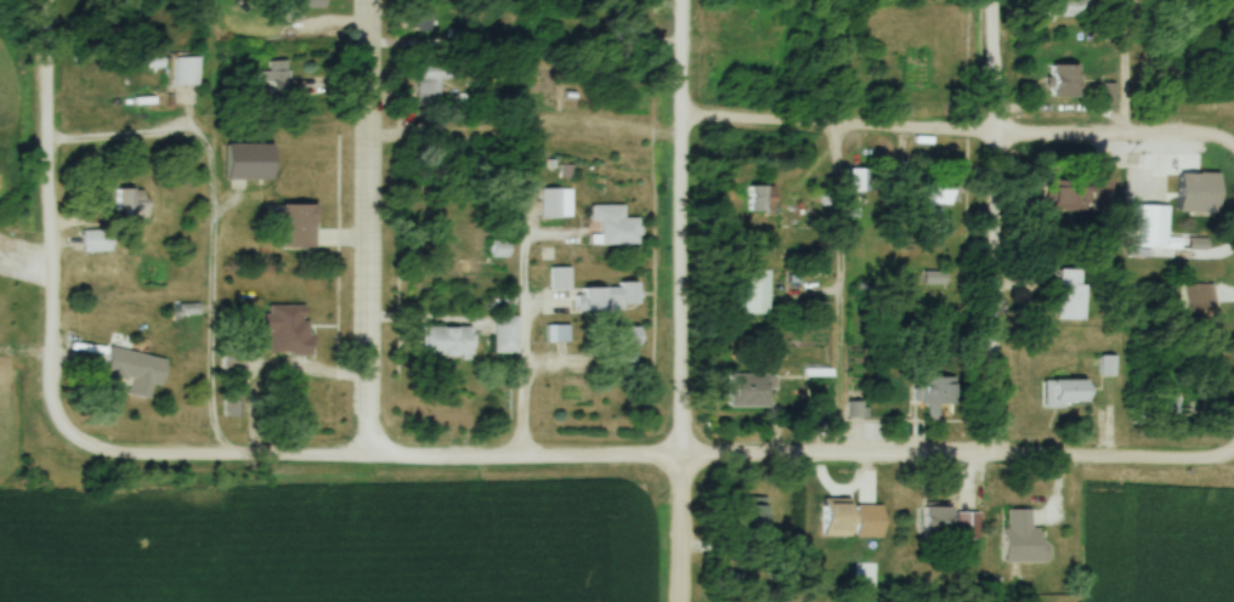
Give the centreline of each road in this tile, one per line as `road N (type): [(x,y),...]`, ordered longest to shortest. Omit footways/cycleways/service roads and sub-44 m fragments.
road 1 (residential): [(53,404),(57,426),(74,445),(140,456),(1221,460)]
road 2 (residential): [(683,600),(672,0)]
road 3 (residential): [(1233,159),(1205,142),(673,123)]
road 4 (residential): [(364,460),(374,0)]
road 5 (residential): [(992,460),(992,0)]
road 6 (residential): [(53,404),(45,269),(51,0)]
road 7 (residential): [(547,120),(372,120)]
road 8 (residential): [(50,140),(198,134)]

